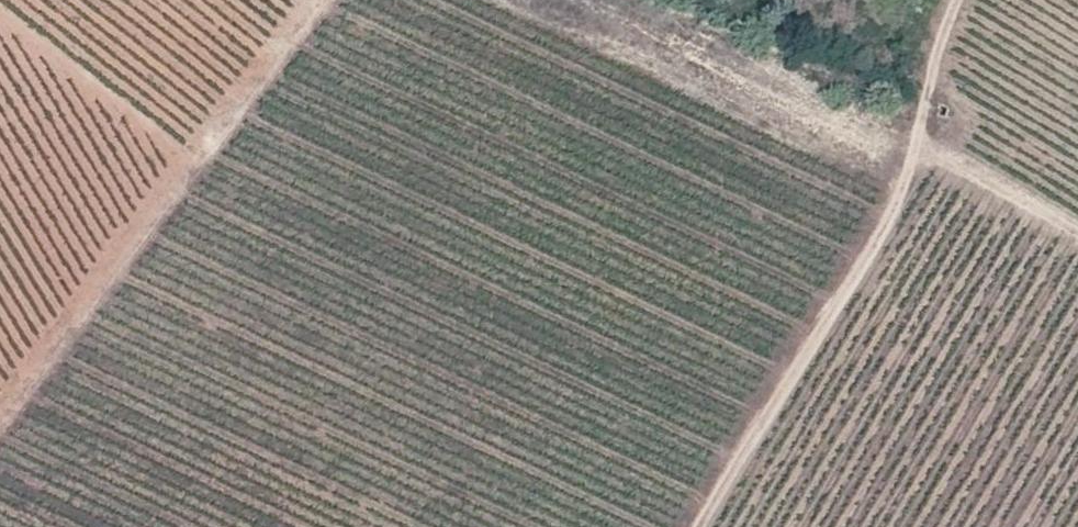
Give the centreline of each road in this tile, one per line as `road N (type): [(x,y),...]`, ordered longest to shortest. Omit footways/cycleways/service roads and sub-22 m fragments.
road 1 (track): [(706,526),(900,210),(954,0)]

